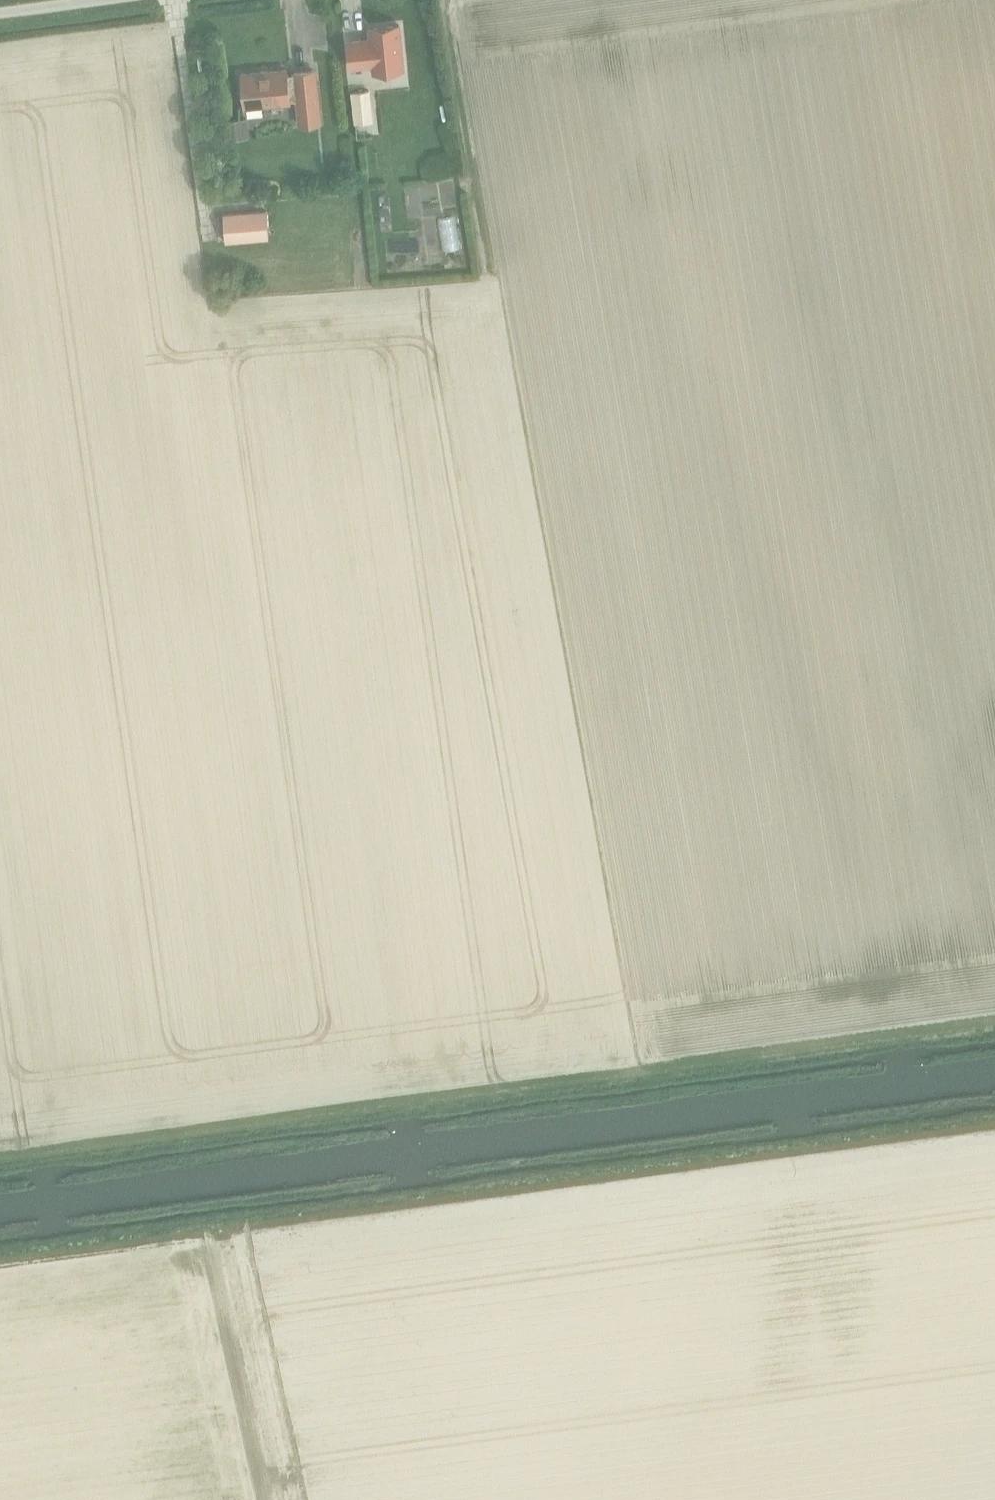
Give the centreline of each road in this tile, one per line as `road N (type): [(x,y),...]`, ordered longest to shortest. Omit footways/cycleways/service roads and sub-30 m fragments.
road 1 (track): [(490,275),(446,0)]
road 2 (track): [(208,235),(174,0)]

